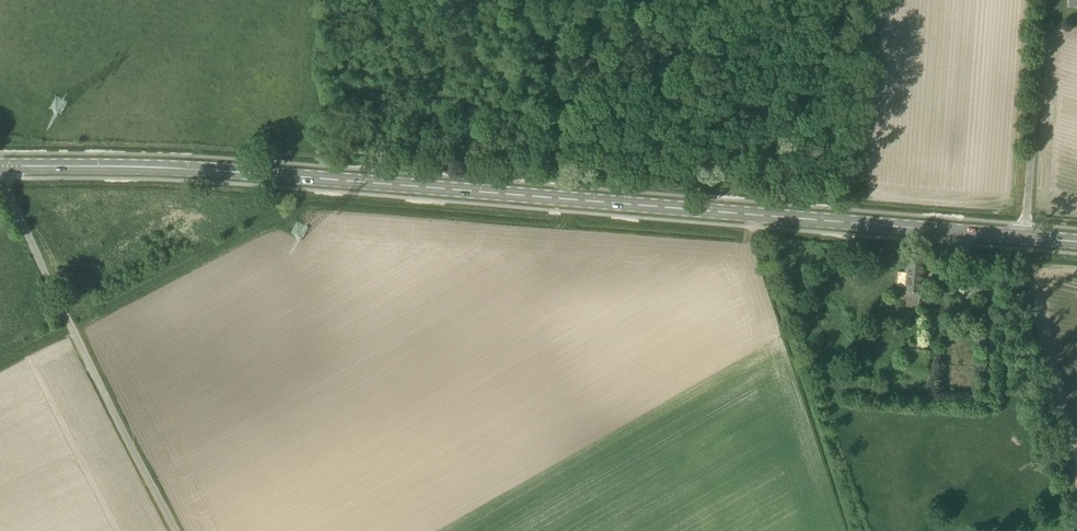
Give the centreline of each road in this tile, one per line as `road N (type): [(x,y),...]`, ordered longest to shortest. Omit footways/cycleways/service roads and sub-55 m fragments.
road 1 (primary): [(1025,237),(223,169),(0,166)]
road 2 (track): [(75,327),(312,209),(557,226),(570,189)]
road 3 (unclassified): [(176,530),(0,167)]
road 4 (unclassified): [(1025,237),(1041,0)]

